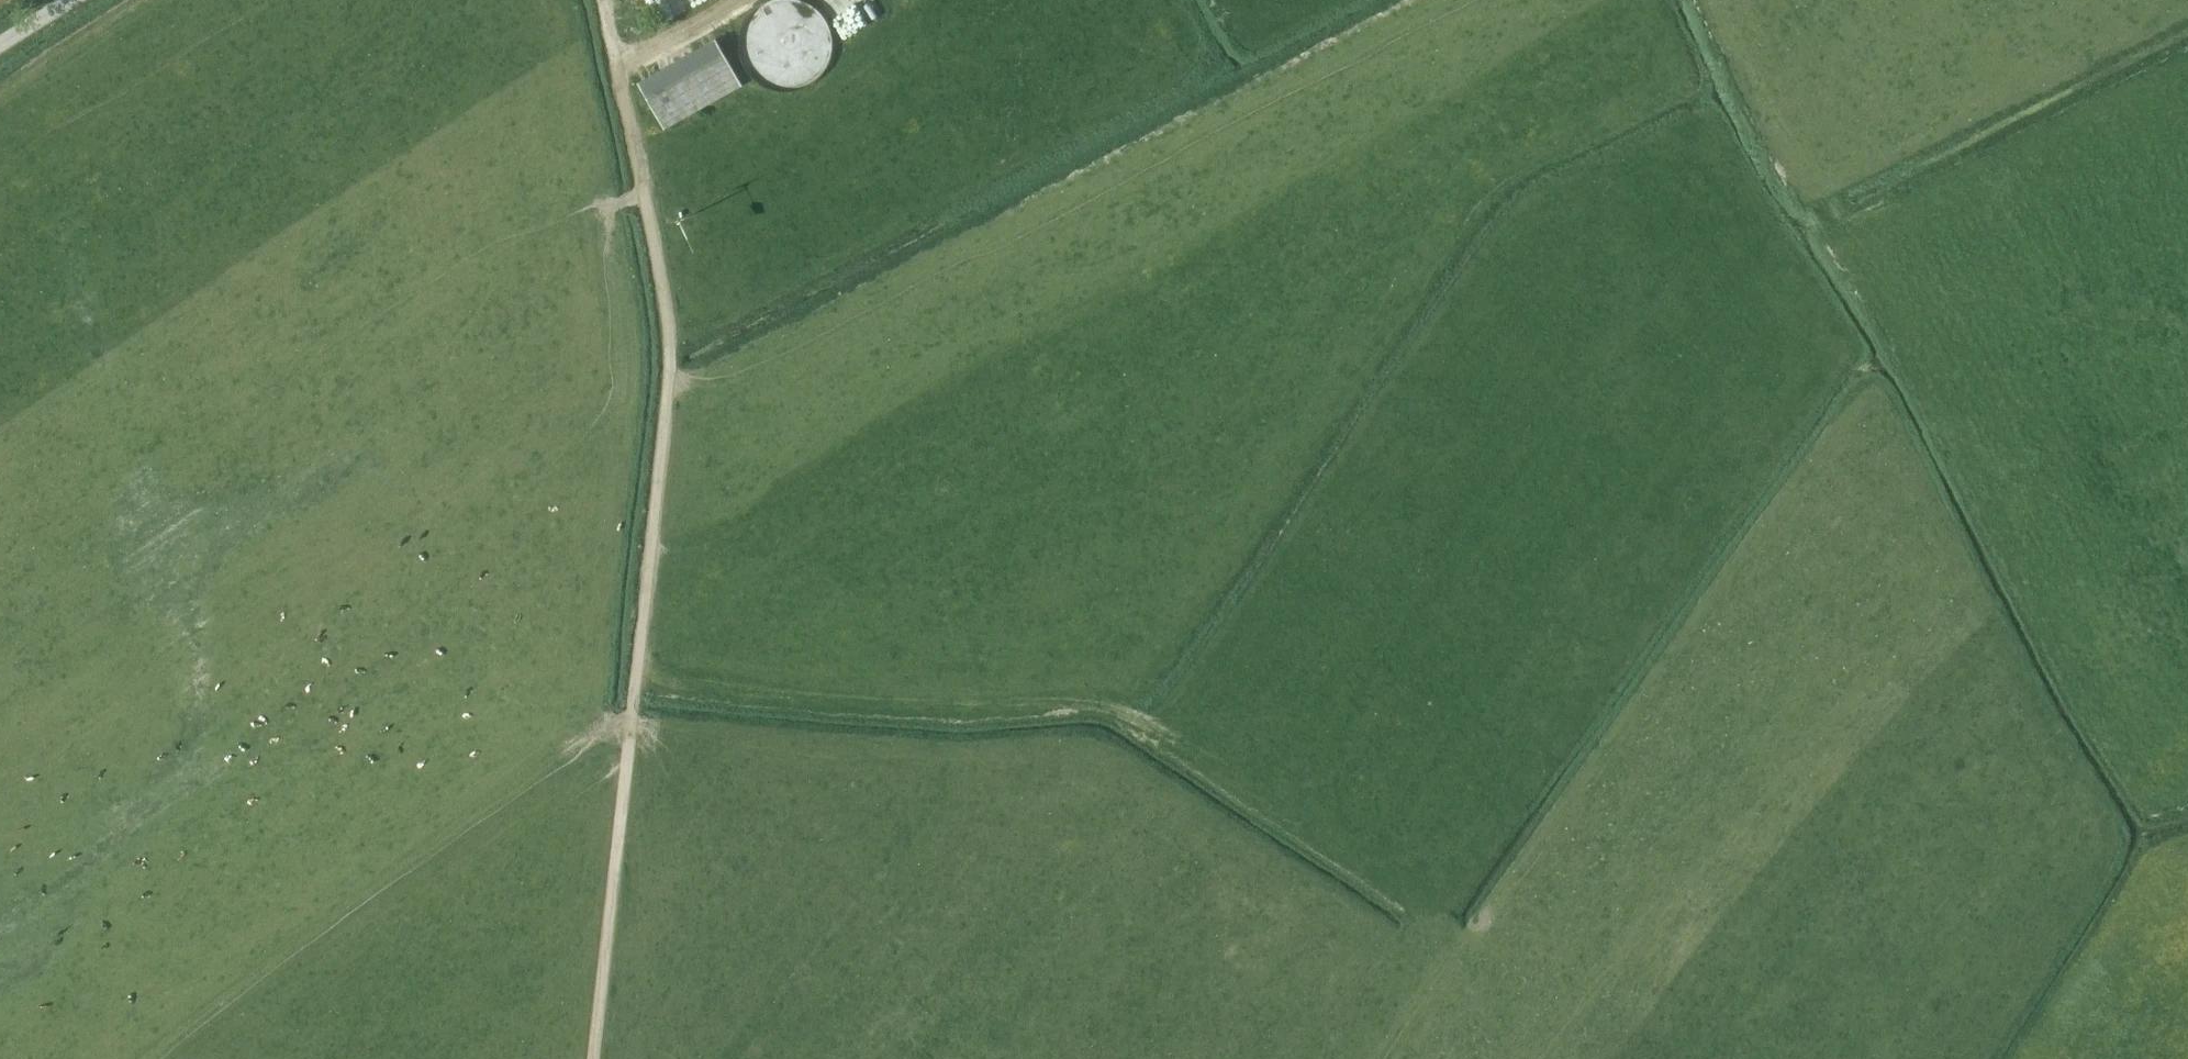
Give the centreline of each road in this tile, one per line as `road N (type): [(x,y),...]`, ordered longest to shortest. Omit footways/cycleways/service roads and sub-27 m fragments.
road 1 (track): [(602,0),(671,358),(594,1058)]

